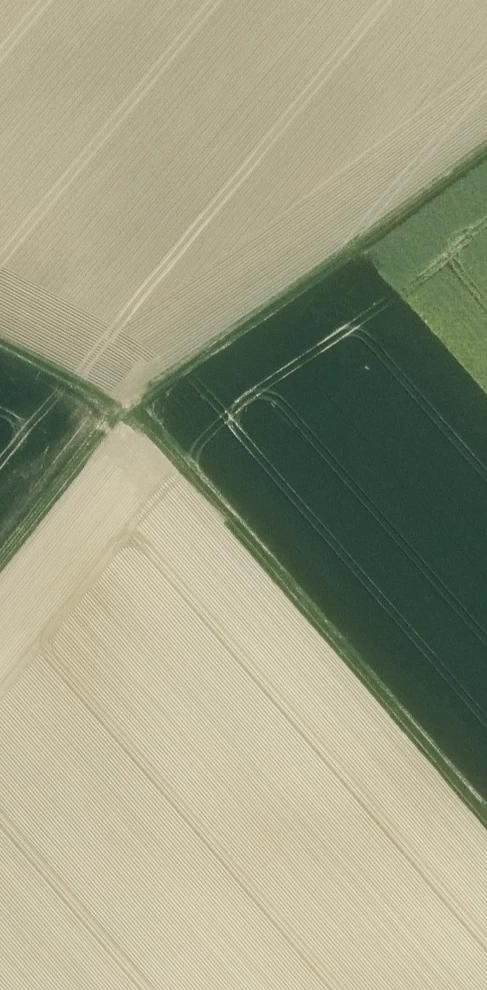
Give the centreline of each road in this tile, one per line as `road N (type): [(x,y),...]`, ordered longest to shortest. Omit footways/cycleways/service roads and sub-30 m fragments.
road 1 (track): [(486,818),(132,409)]
road 2 (track): [(132,409),(486,137)]
road 3 (track): [(0,575),(132,409)]
road 4 (track): [(132,409),(0,341)]

